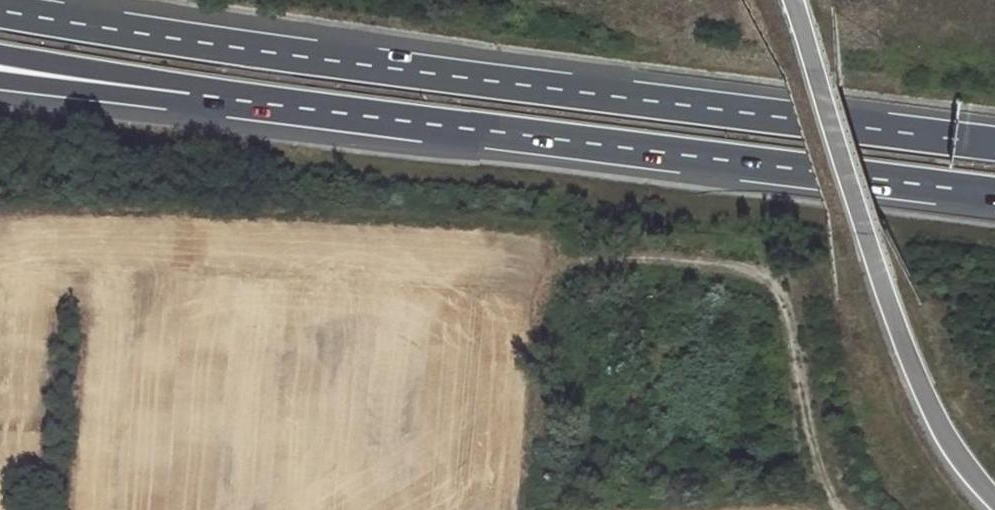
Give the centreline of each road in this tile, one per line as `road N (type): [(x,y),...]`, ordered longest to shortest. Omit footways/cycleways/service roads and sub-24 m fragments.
road 1 (trunk): [(994,146),(244,50),(0,10)]
road 2 (trunk): [(188,94),(994,193)]
road 3 (track): [(838,509),(809,450),(795,350),(775,292),(745,269),(601,255)]
road 4 (trunk): [(0,55),(150,79),(188,94)]
road 5 (trunk): [(0,78),(147,96),(188,94)]

